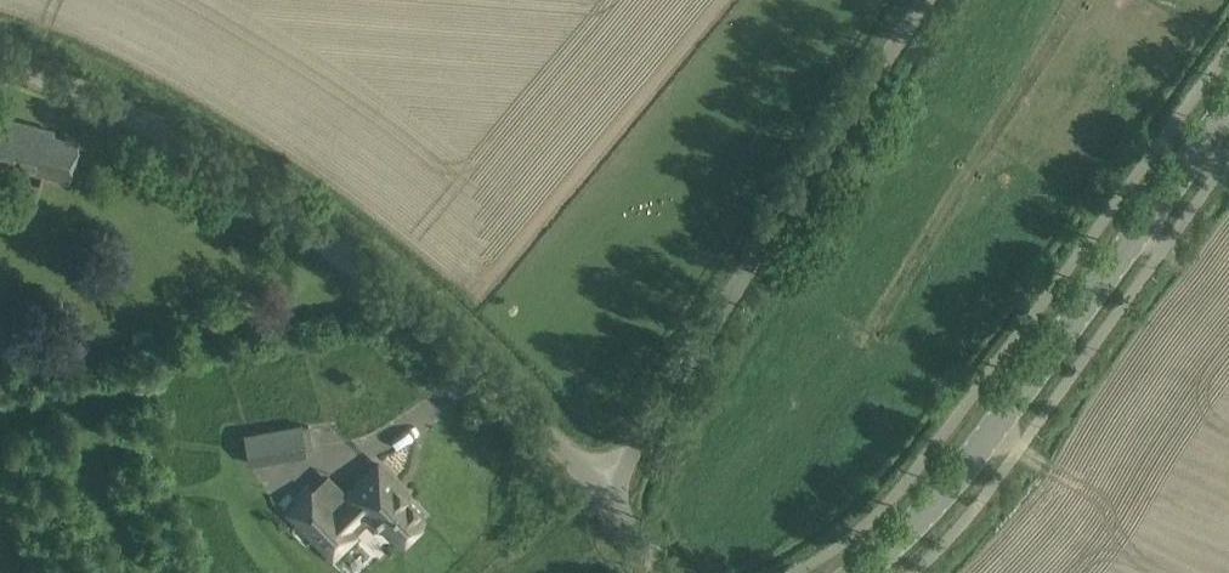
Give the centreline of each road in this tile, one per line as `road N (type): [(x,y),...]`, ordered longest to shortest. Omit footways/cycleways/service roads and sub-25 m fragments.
road 1 (unclassified): [(605,489),(450,337),(318,233),(181,144),(0,45)]
road 2 (unclassified): [(605,489),(750,270),(951,0)]
road 3 (tertiary): [(862,572),(913,532),(1228,111)]

